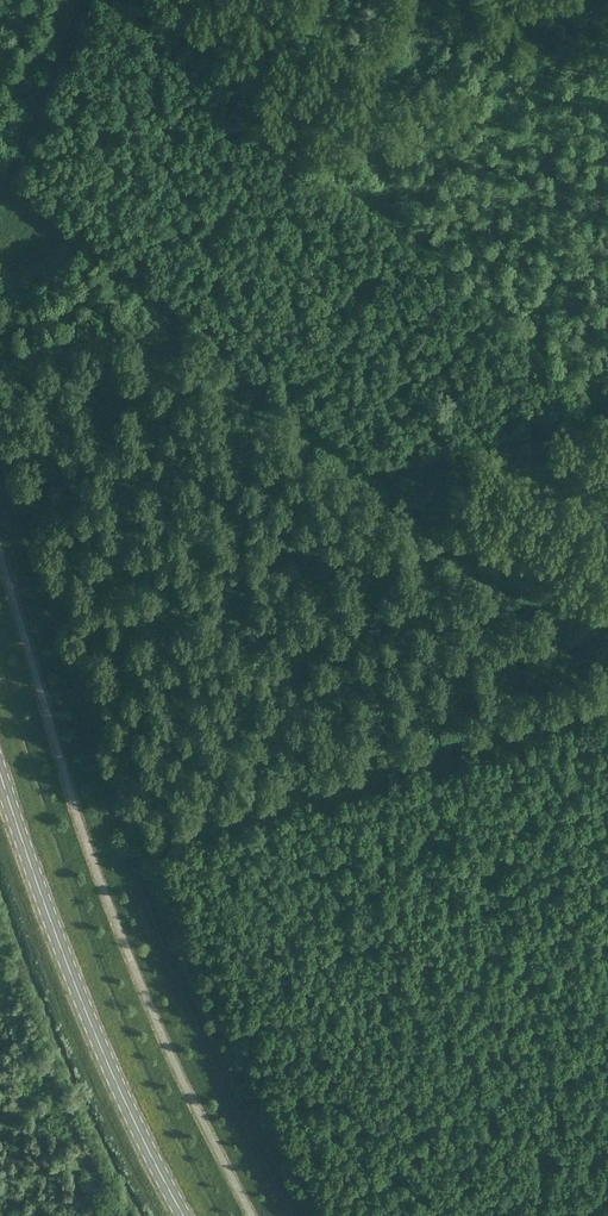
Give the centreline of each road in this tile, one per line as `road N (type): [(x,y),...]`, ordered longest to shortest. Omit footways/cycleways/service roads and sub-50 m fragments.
road 1 (secondary): [(0,774),(83,1004),(184,1215)]

